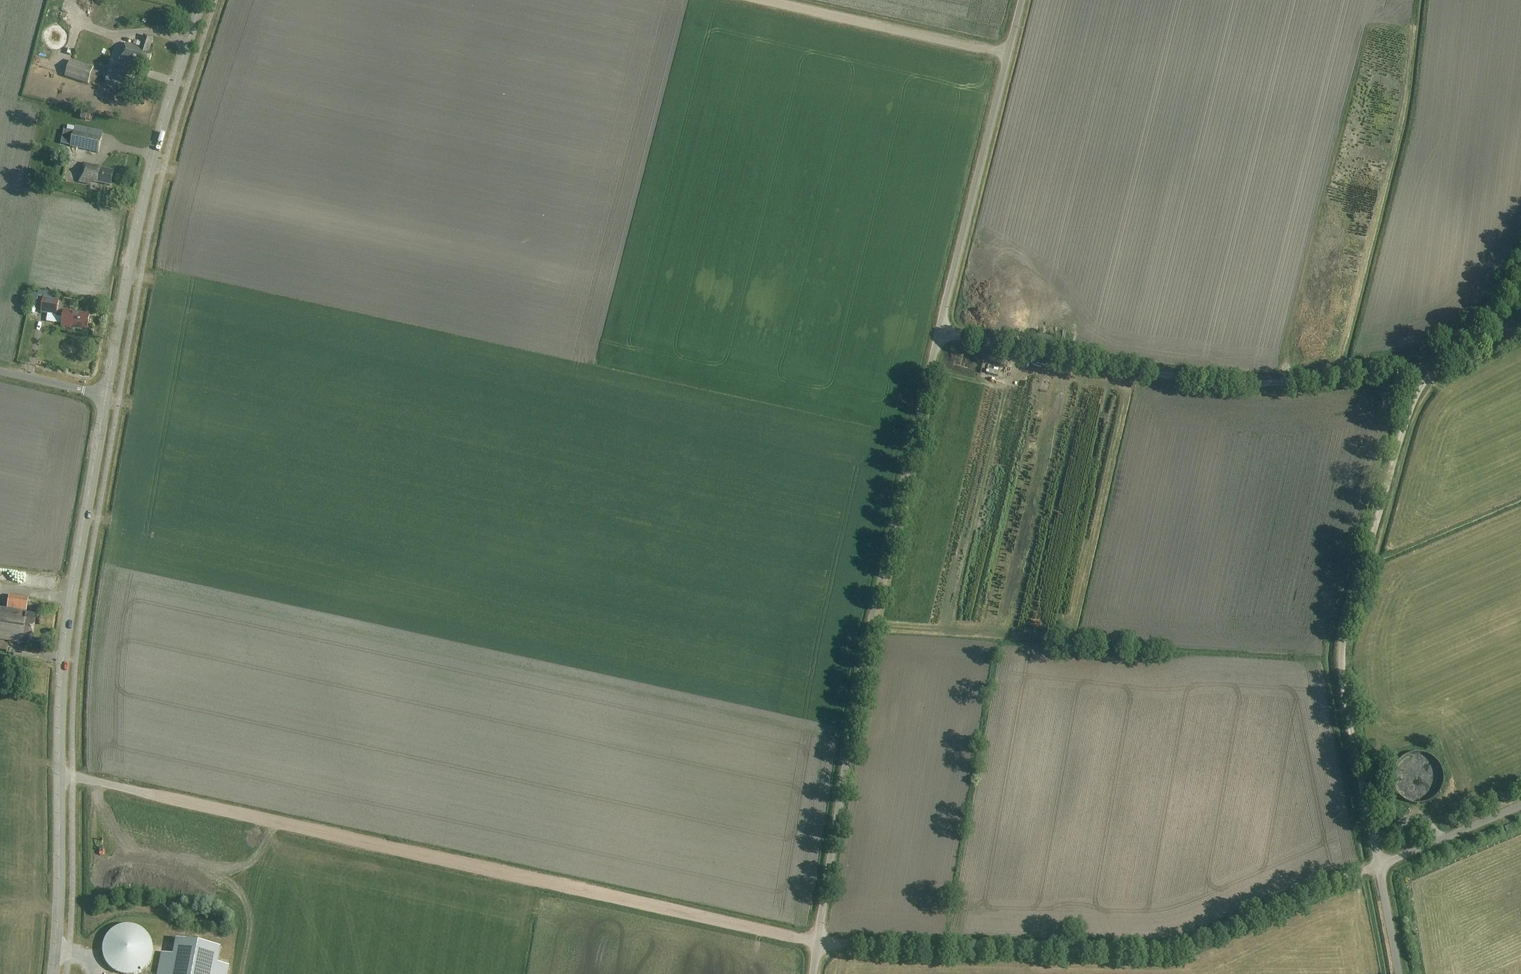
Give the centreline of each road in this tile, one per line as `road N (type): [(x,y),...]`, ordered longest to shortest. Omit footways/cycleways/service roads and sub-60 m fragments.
road 1 (track): [(60,773),(817,943),(1185,944),(1378,866),(1341,660),(1411,401),(1443,358)]
road 2 (unclassified): [(812,973),(870,627),(1021,0)]
road 3 (track): [(938,332),(1197,378),(1312,381),(1443,358),(1520,278)]
road 4 (tertiary): [(53,973),(64,639),(105,395)]
road 5 (tertiary): [(105,395),(153,155),(201,0)]
road 6 (unclassified): [(1400,973),(1378,866),(1520,804)]
road 7 (track): [(1007,54),(764,0)]

